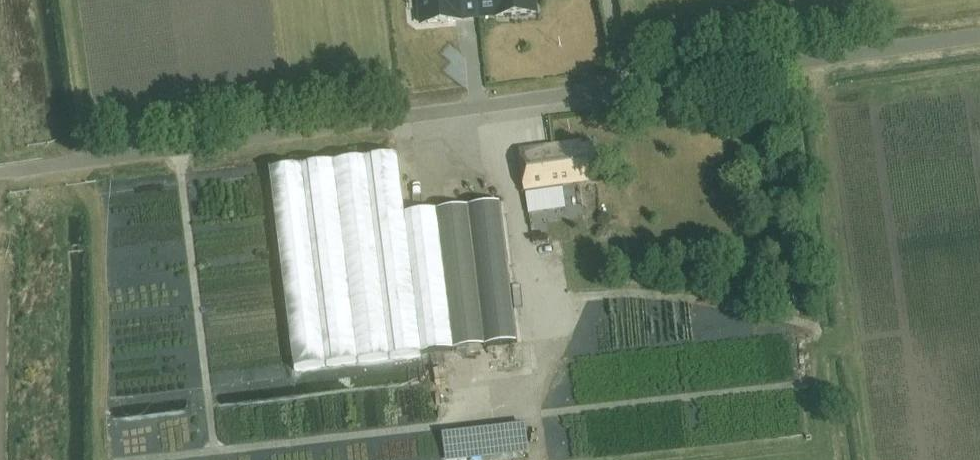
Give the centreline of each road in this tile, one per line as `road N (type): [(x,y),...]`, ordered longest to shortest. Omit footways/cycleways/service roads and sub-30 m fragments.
road 1 (unclassified): [(0,172),(979,41)]

